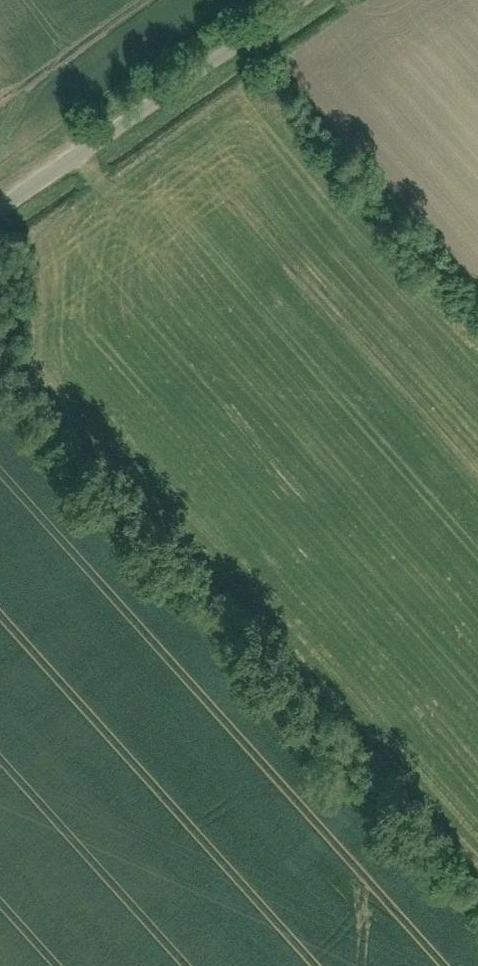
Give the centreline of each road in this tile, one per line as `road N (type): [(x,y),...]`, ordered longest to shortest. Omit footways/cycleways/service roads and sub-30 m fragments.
road 1 (residential): [(298,0),(0,211)]

